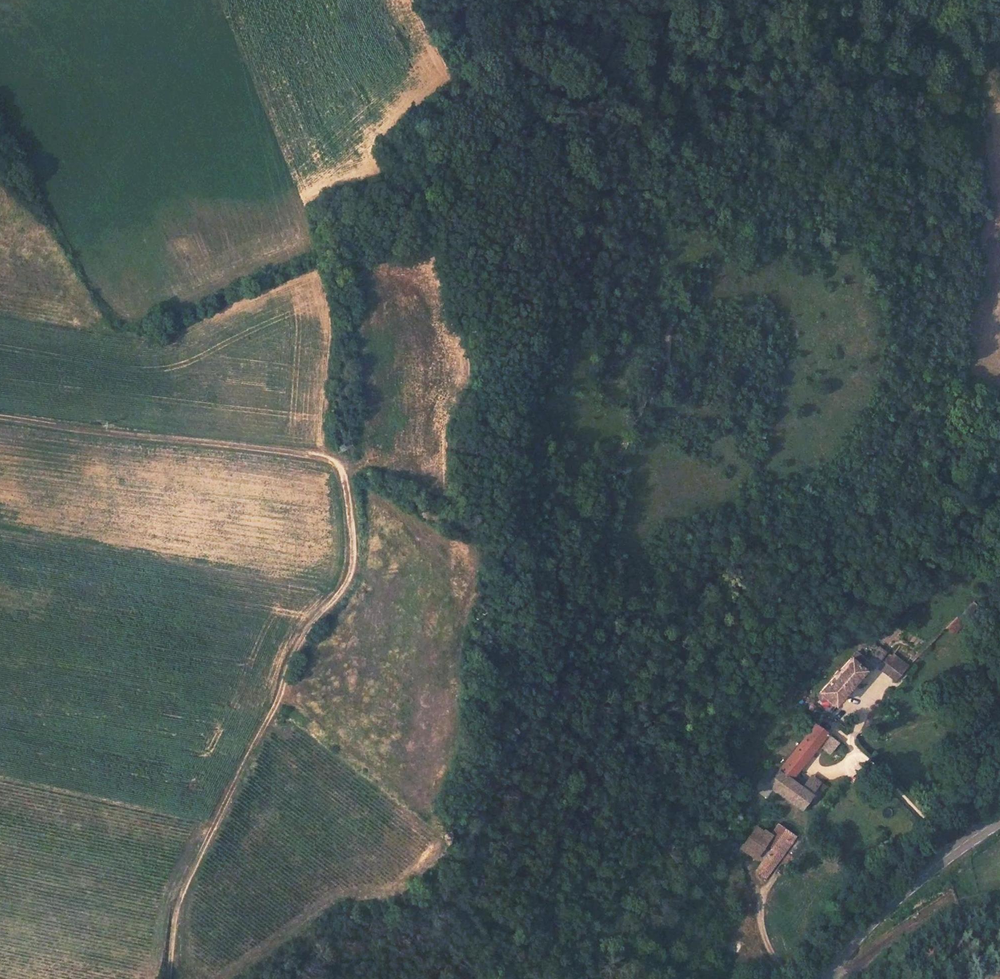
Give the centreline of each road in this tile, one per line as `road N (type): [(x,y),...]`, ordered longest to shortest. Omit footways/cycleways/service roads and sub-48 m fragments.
road 1 (track): [(167,978),(171,933),(201,859),(279,709),(306,636),(366,574),(357,484),(349,465),(331,457),(0,418)]
road 2 (secondary): [(999,820),(881,907),(819,978)]
road 3 (track): [(999,96),(933,44),(859,18)]

